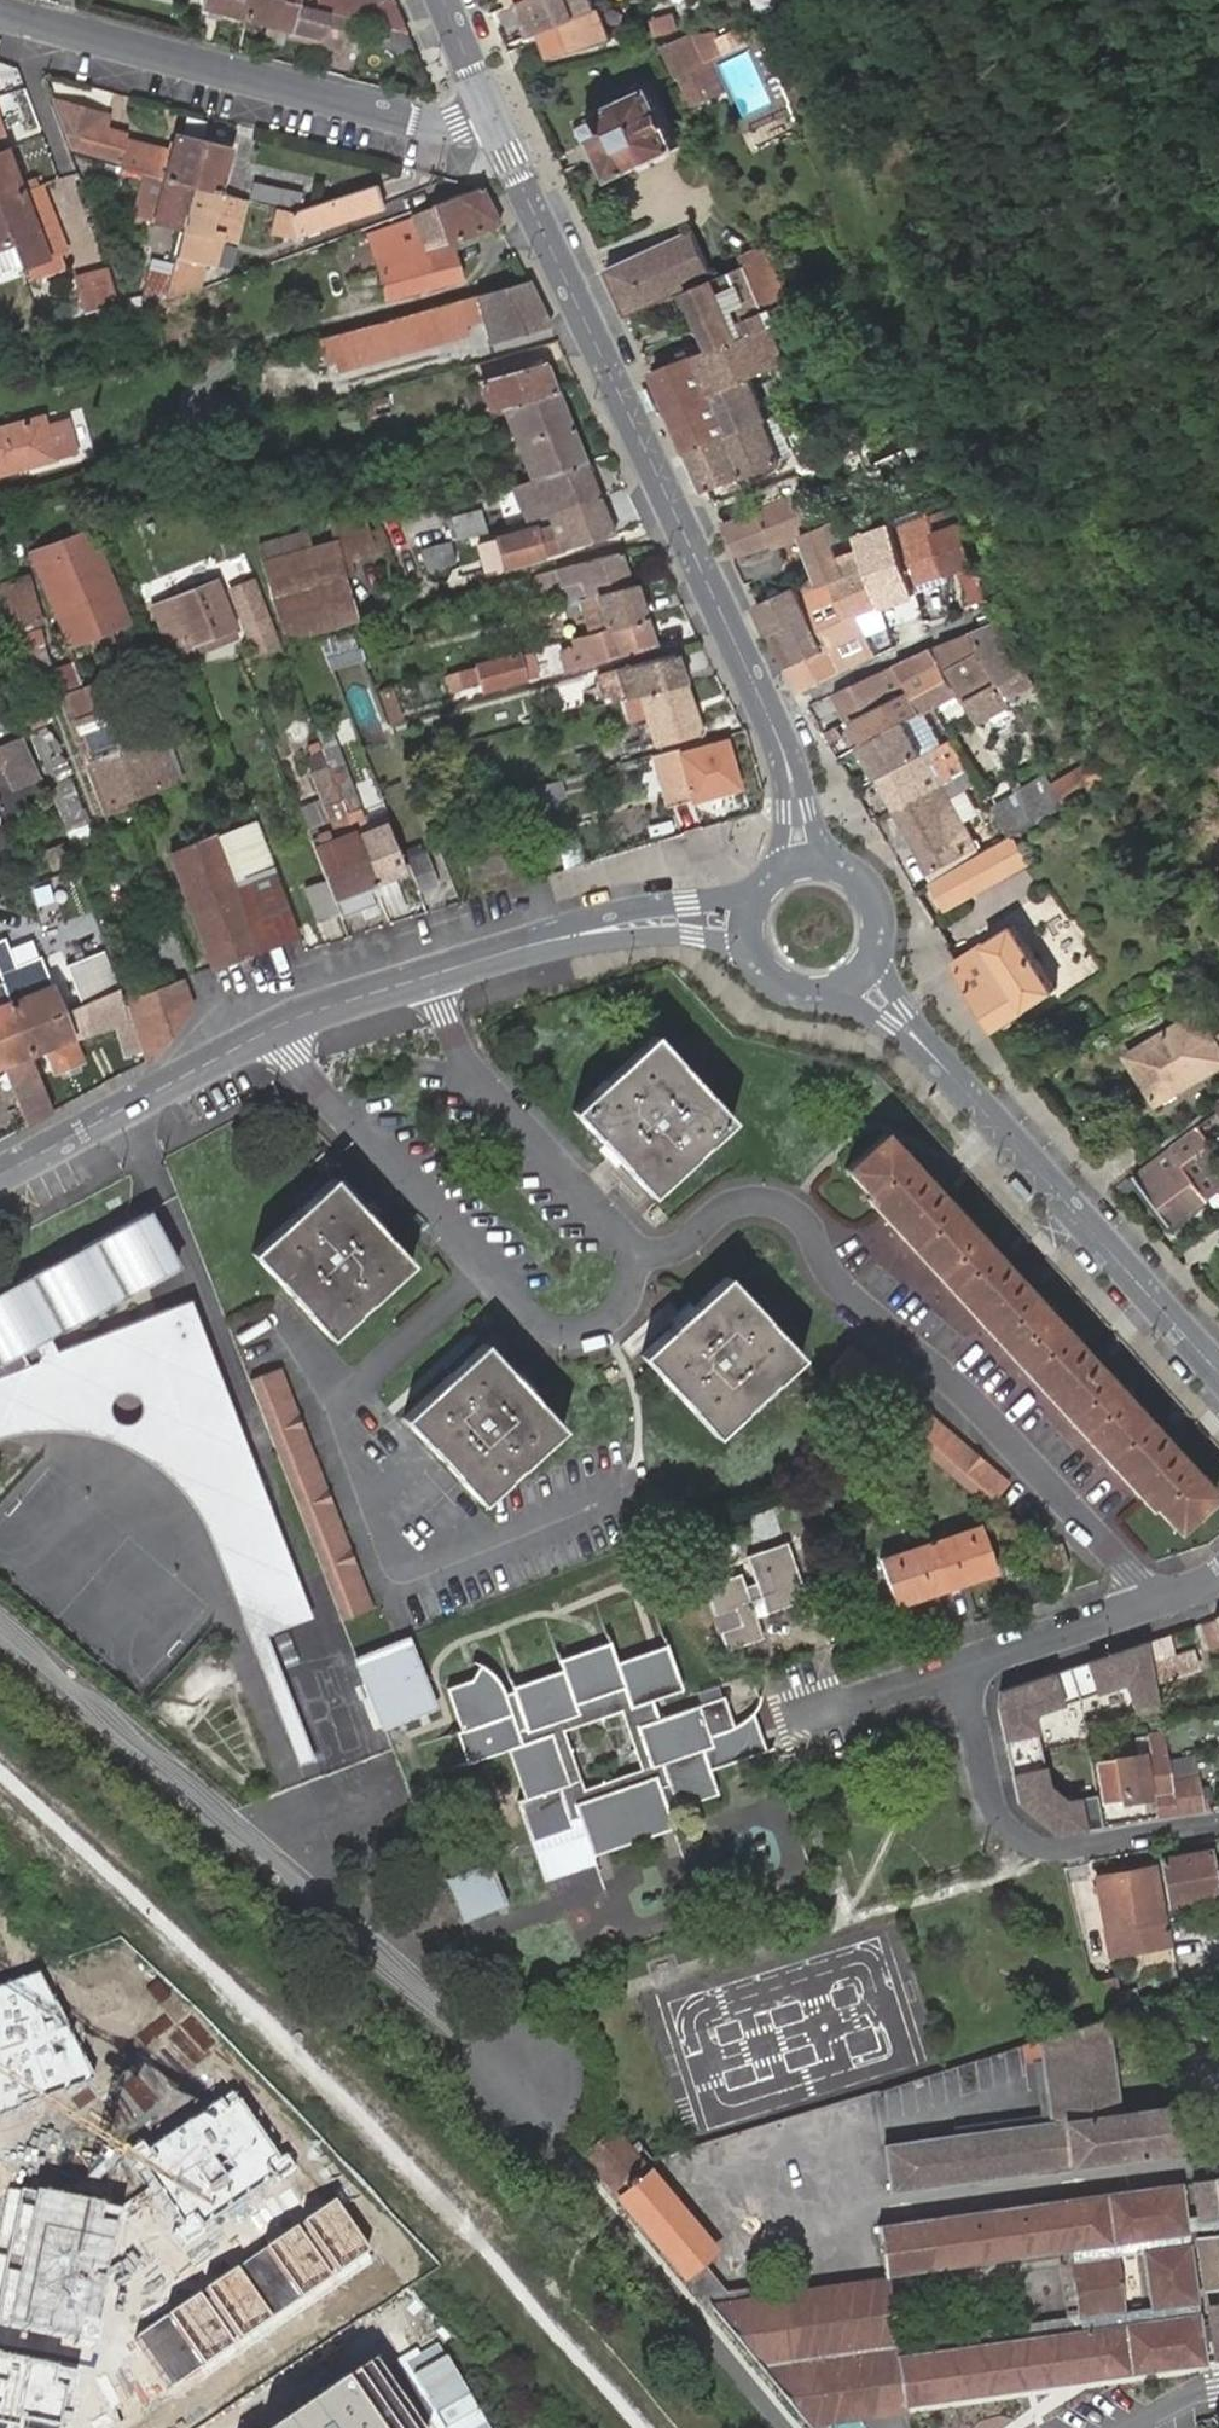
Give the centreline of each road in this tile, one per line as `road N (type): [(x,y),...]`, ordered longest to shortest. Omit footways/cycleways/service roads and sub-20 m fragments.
road 1 (secondary): [(489,112),(771,716),(788,761),(802,861)]
road 2 (residential): [(1142,1610),(1129,1571),(968,1396),(864,1306),(822,1260),(804,1219),(778,1202),(749,1201),(680,1245),(632,1259)]
road 3 (residential): [(0,1620),(517,2078)]
road 4 (residential): [(276,1028),(291,1056),(541,1326),(571,1333),(603,1323),(630,1303),(632,1259)]
road 5 (secondary): [(858,974),(1218,1373)]
road 6 (residential): [(0,12),(438,124),(489,112)]
road 7 (residential): [(987,1663),(974,1712),(999,1816),(1013,1836),(1044,1851),(1218,1824)]
road 8 (residential): [(632,1259),(611,1224),(472,1070),(432,974)]
road 9 (tertiary): [(749,918),(556,936),(432,974)]
road 10 (tertiary): [(276,1028),(0,1176)]
road 11 (residential): [(987,1663),(806,1720)]
road 12 (secondary): [(858,974),(879,938),(873,897),(844,867),(802,861)]
road 13 (tertiary): [(432,974),(276,1028)]
road 14 (residential): [(1142,1610),(987,1663)]
road 15 (secondary): [(749,918),(760,961),(795,988),(839,986),(858,974)]
road 16 (secondary): [(444,0),(489,112)]

